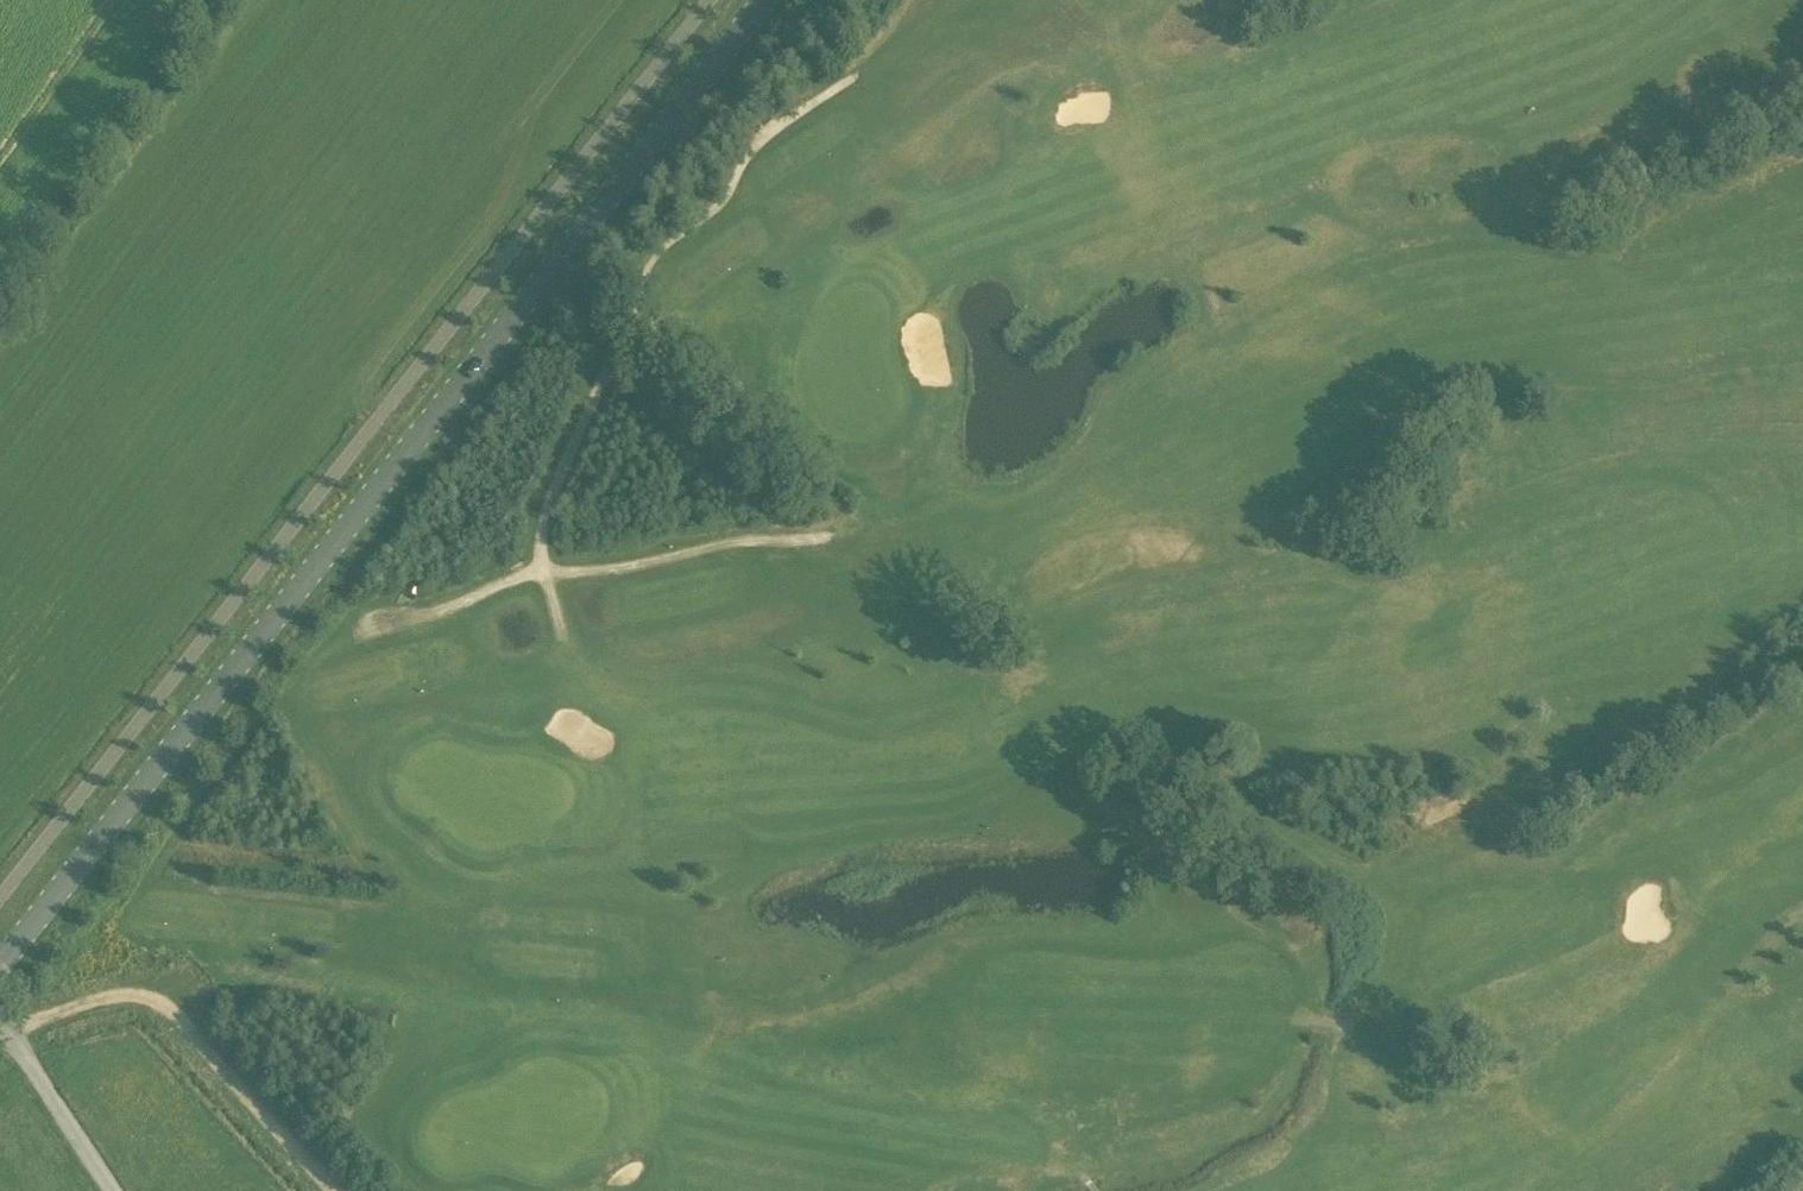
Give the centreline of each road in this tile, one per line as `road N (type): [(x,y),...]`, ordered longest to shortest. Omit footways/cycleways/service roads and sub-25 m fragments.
road 1 (secondary): [(0,965),(763,0)]
road 2 (track): [(0,1024),(121,993),(157,1007),(338,1190)]

